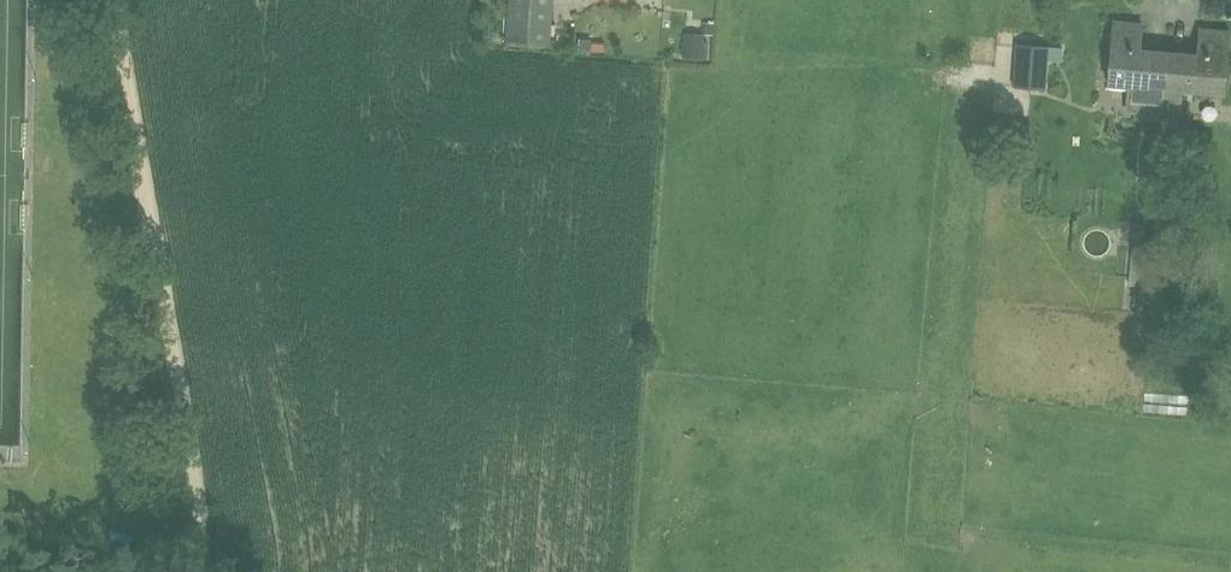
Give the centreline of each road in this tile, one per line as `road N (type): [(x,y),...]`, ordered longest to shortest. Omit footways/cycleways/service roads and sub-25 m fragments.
road 1 (track): [(204,571),(115,0)]

